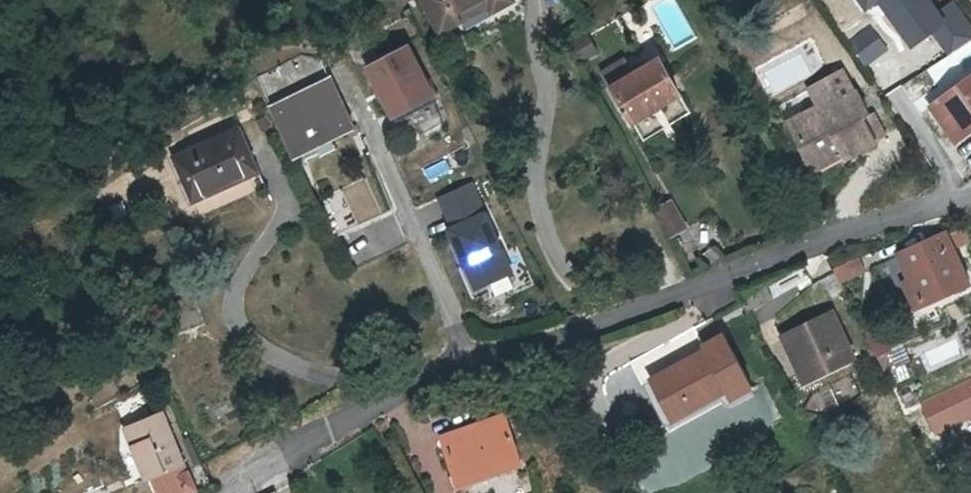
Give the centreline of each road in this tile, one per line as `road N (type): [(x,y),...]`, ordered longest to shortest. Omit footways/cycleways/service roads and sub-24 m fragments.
road 1 (residential): [(970,189),(613,320),(467,357),(232,492)]

